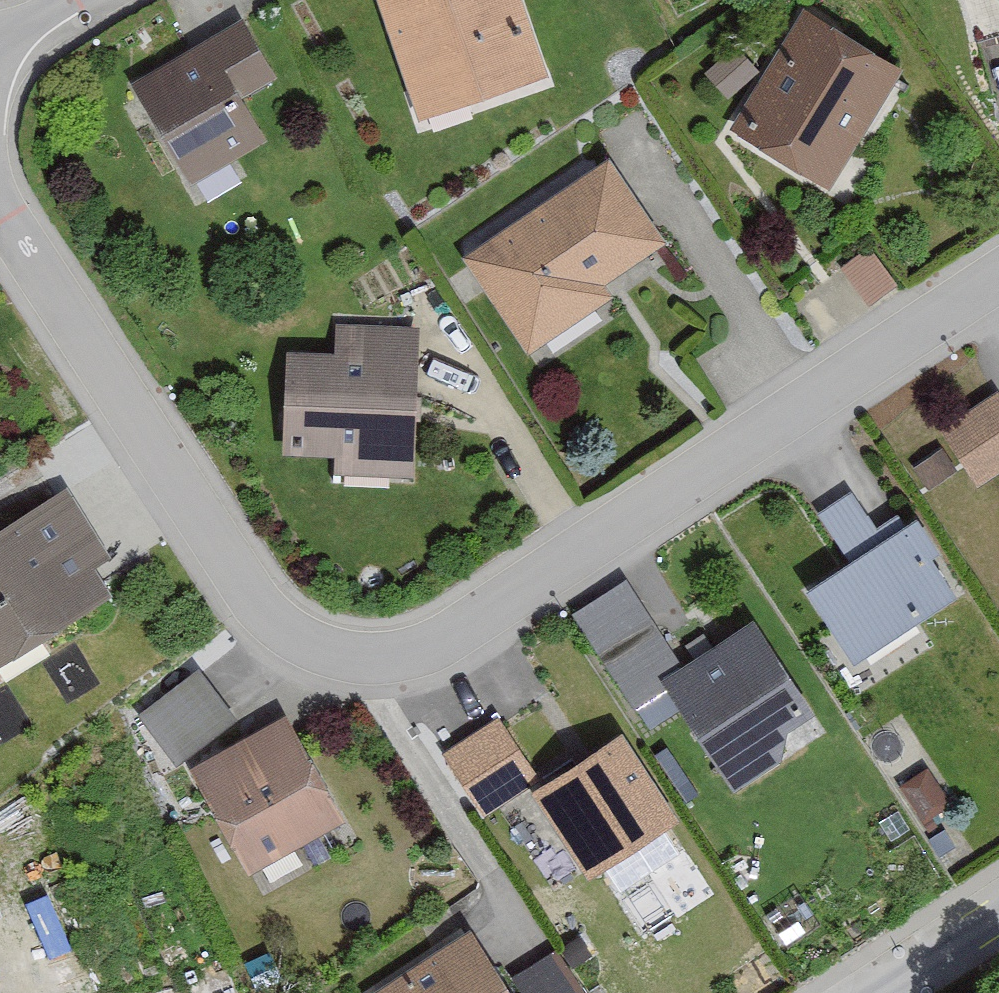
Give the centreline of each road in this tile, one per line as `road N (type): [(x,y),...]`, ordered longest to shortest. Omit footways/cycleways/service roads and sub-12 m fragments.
road 1 (residential): [(0,203),(291,645),(354,668),(434,660),(998,282)]
road 2 (residential): [(998,898),(853,992)]

